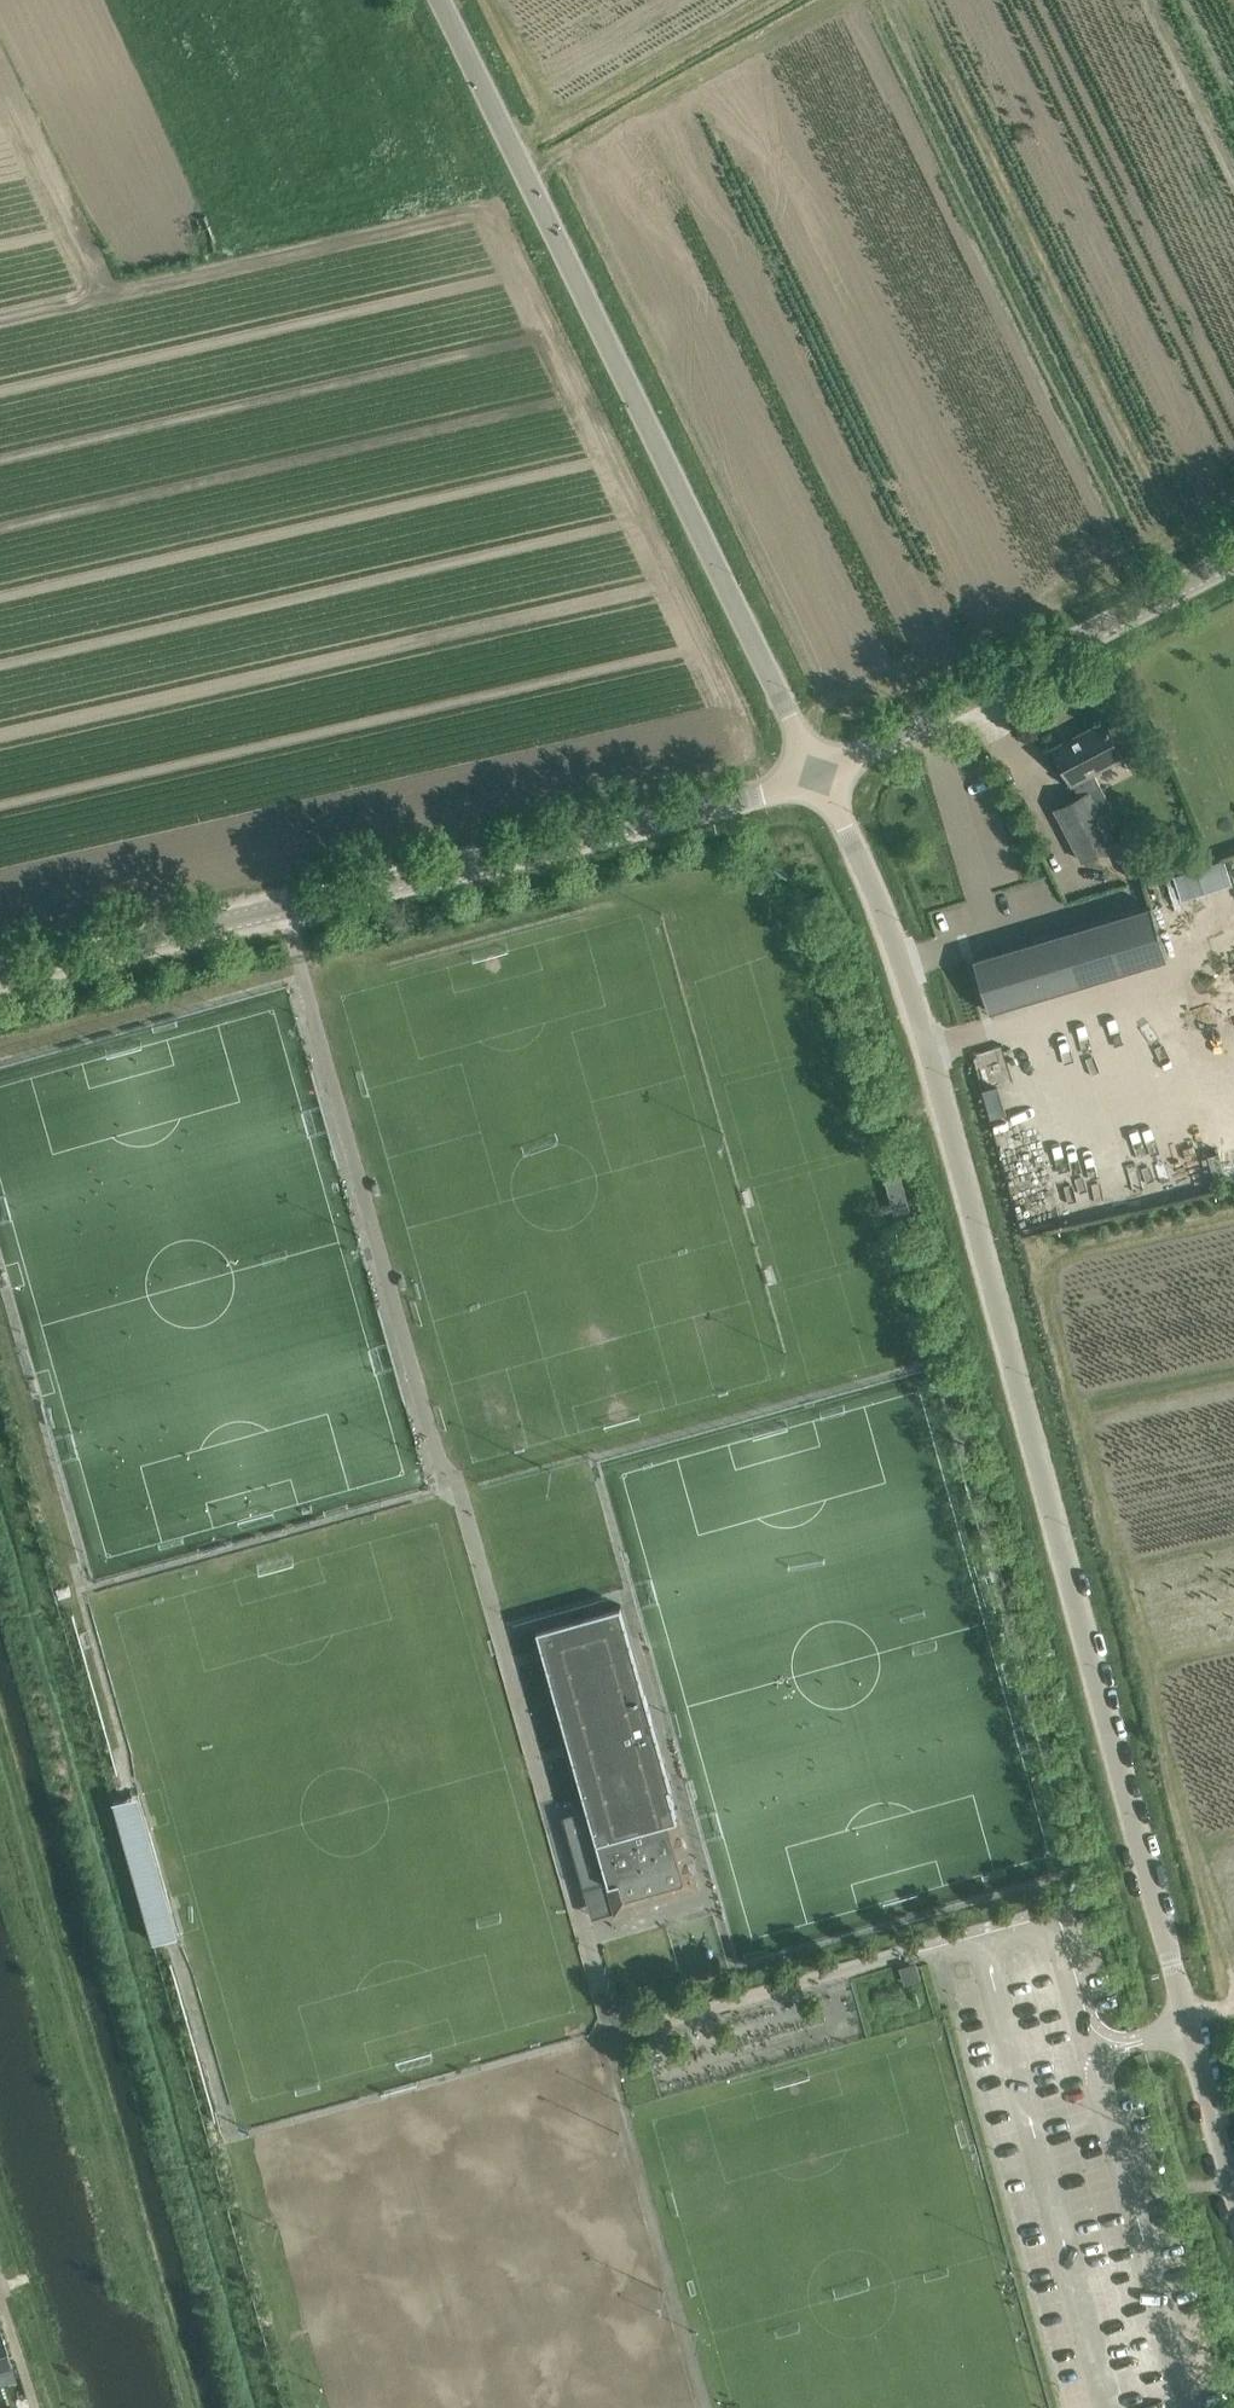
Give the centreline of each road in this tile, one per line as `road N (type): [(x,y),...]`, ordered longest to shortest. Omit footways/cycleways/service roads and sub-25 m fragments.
road 1 (unclassified): [(1233,2190),(909,991),(815,769)]
road 2 (unclassified): [(815,769),(441,0)]
road 3 (tertiary): [(0,974),(737,800),(815,769)]
road 4 (tertiary): [(815,769),(880,743),(1233,556)]

